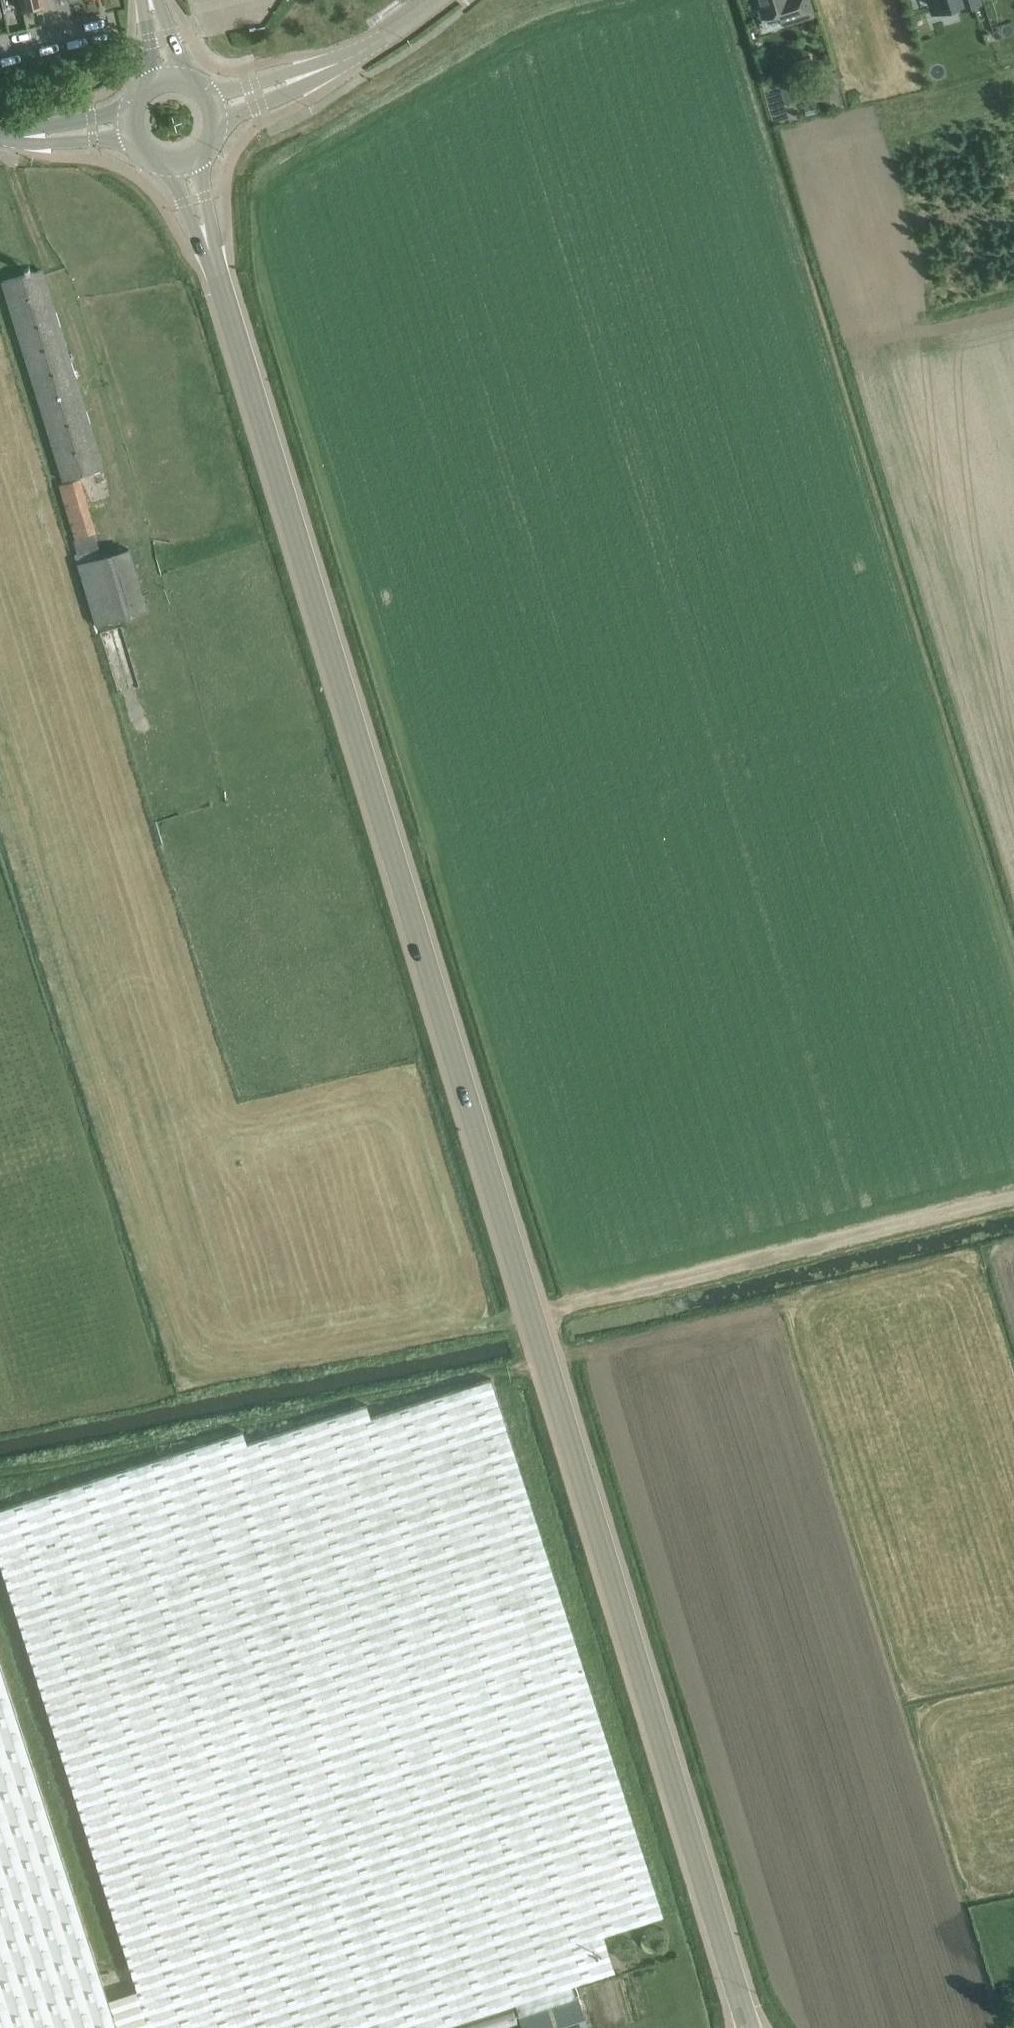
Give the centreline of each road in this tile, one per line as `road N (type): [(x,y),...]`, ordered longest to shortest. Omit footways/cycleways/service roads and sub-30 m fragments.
road 1 (secondary): [(747,2027),(342,651),(184,160)]
road 2 (secondary): [(212,107),(340,61),(435,0)]
road 3 (secondary): [(135,127),(2,135)]

